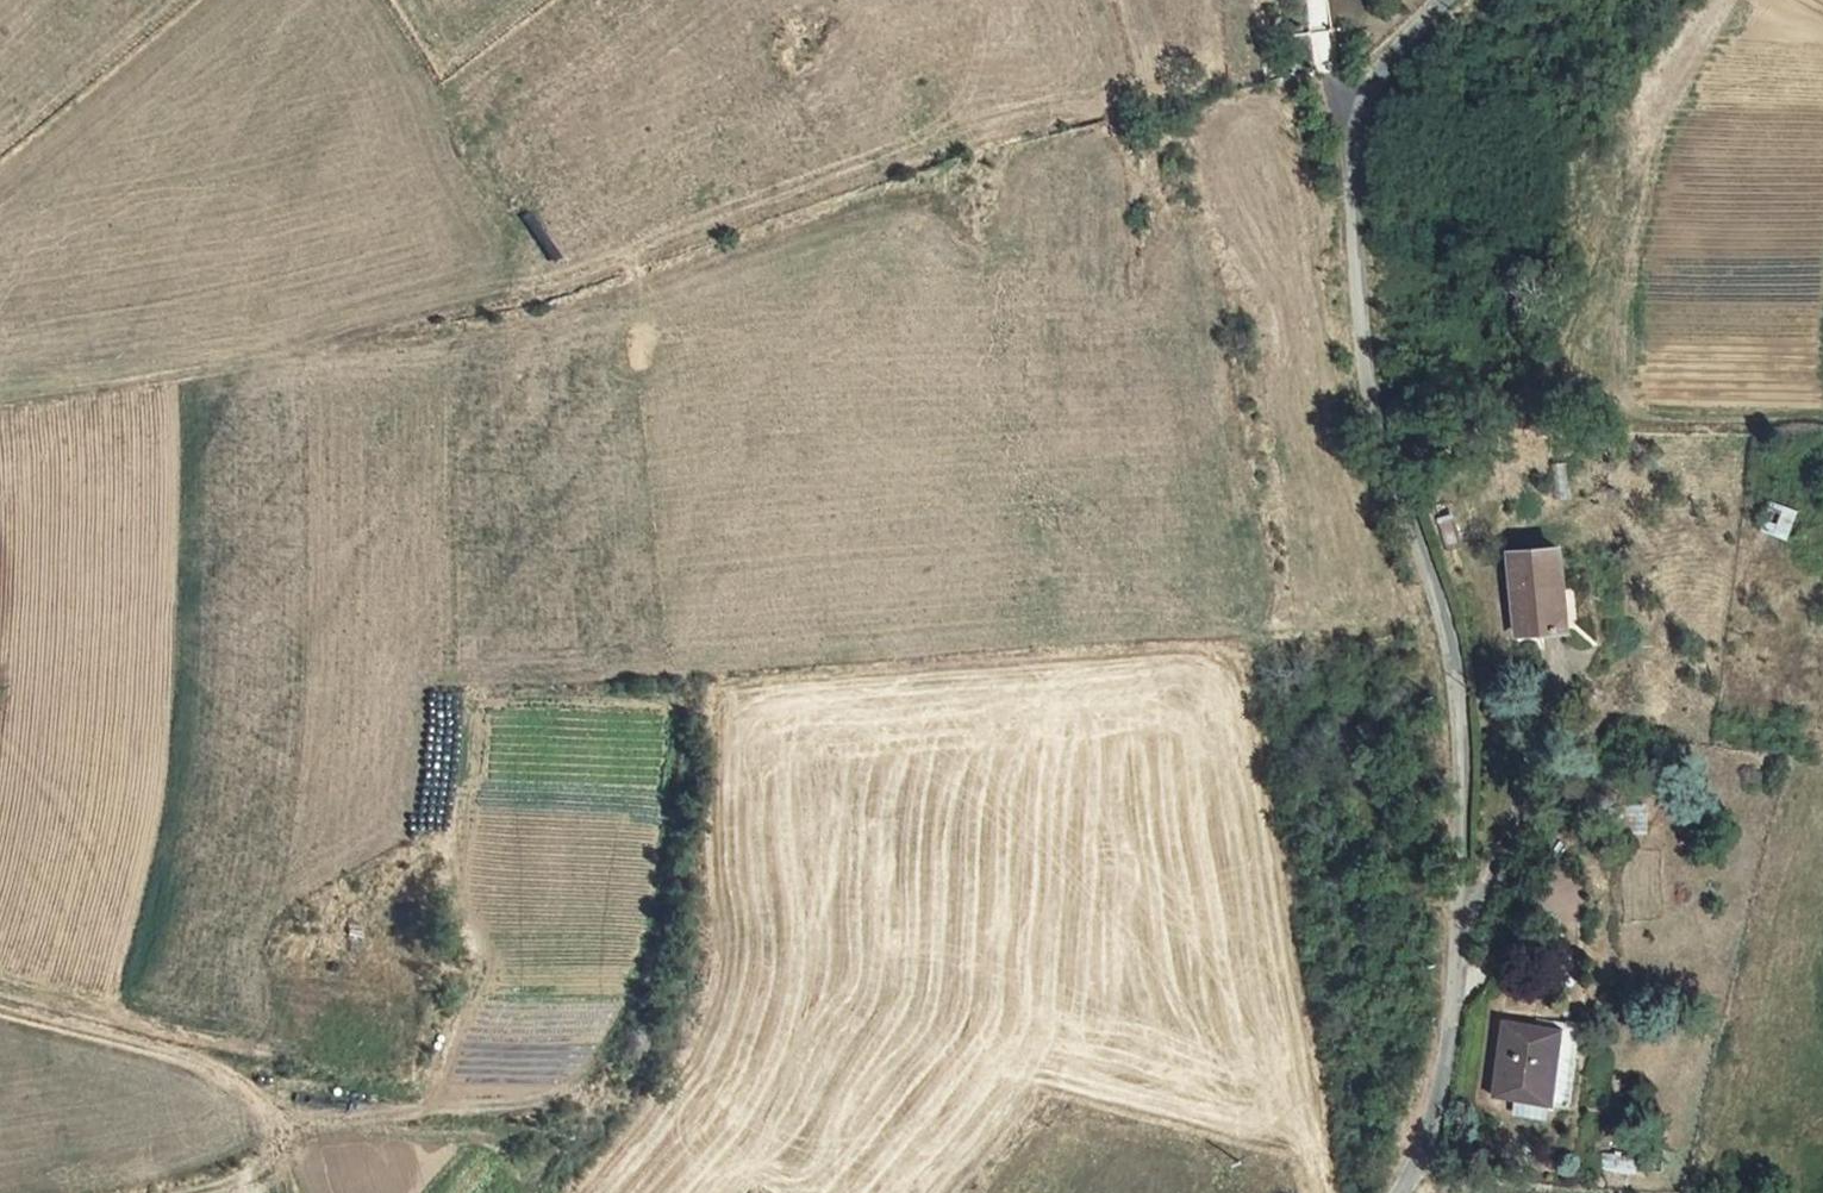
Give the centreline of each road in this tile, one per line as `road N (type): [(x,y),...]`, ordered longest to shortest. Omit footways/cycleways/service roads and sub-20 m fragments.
road 1 (unclassified): [(1400,1192),(1410,1180),(1459,908),(1460,662),(1409,539),(1359,345),(1352,146),(1387,67),(1452,0)]

